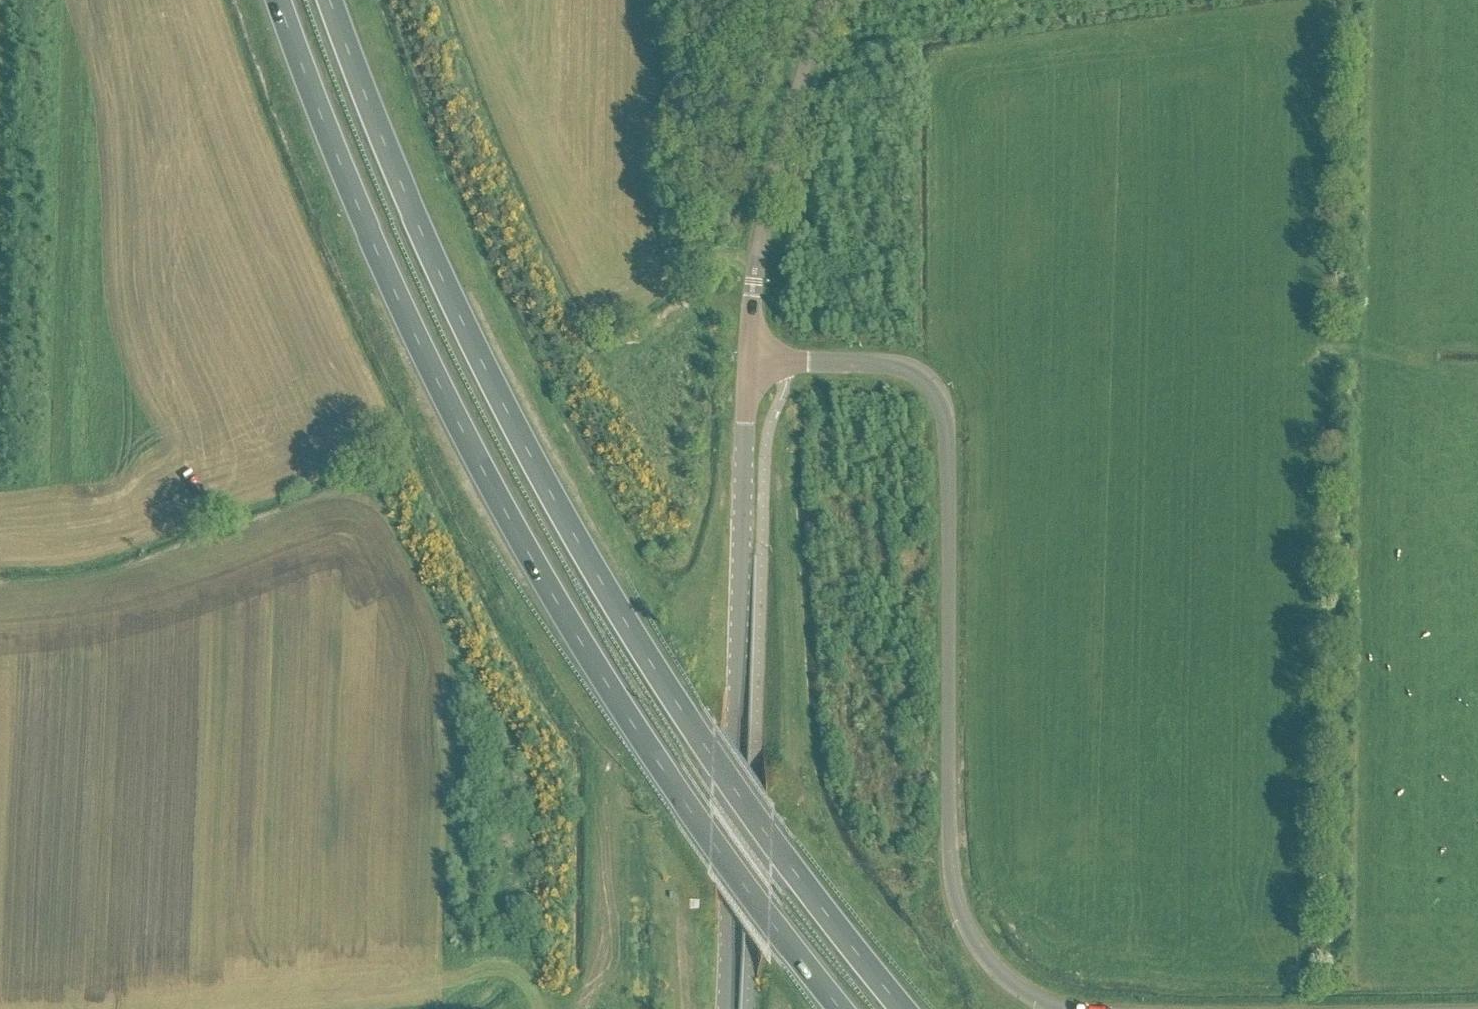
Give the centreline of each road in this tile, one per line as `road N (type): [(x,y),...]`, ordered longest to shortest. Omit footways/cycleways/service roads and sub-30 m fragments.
road 1 (trunk): [(906,1008),(696,731),(575,534),(444,280),(330,0)]
road 2 (trunk): [(279,0),(397,296),(531,553),(712,838),(842,1008)]
road 3 (unclassified): [(746,365),(887,364),(921,377),(947,410),(954,893),(993,969),(1056,1008)]
road 4 (tertiary): [(727,1008),(746,365)]
road 5 (tertiary): [(746,365),(769,179),(825,0)]

